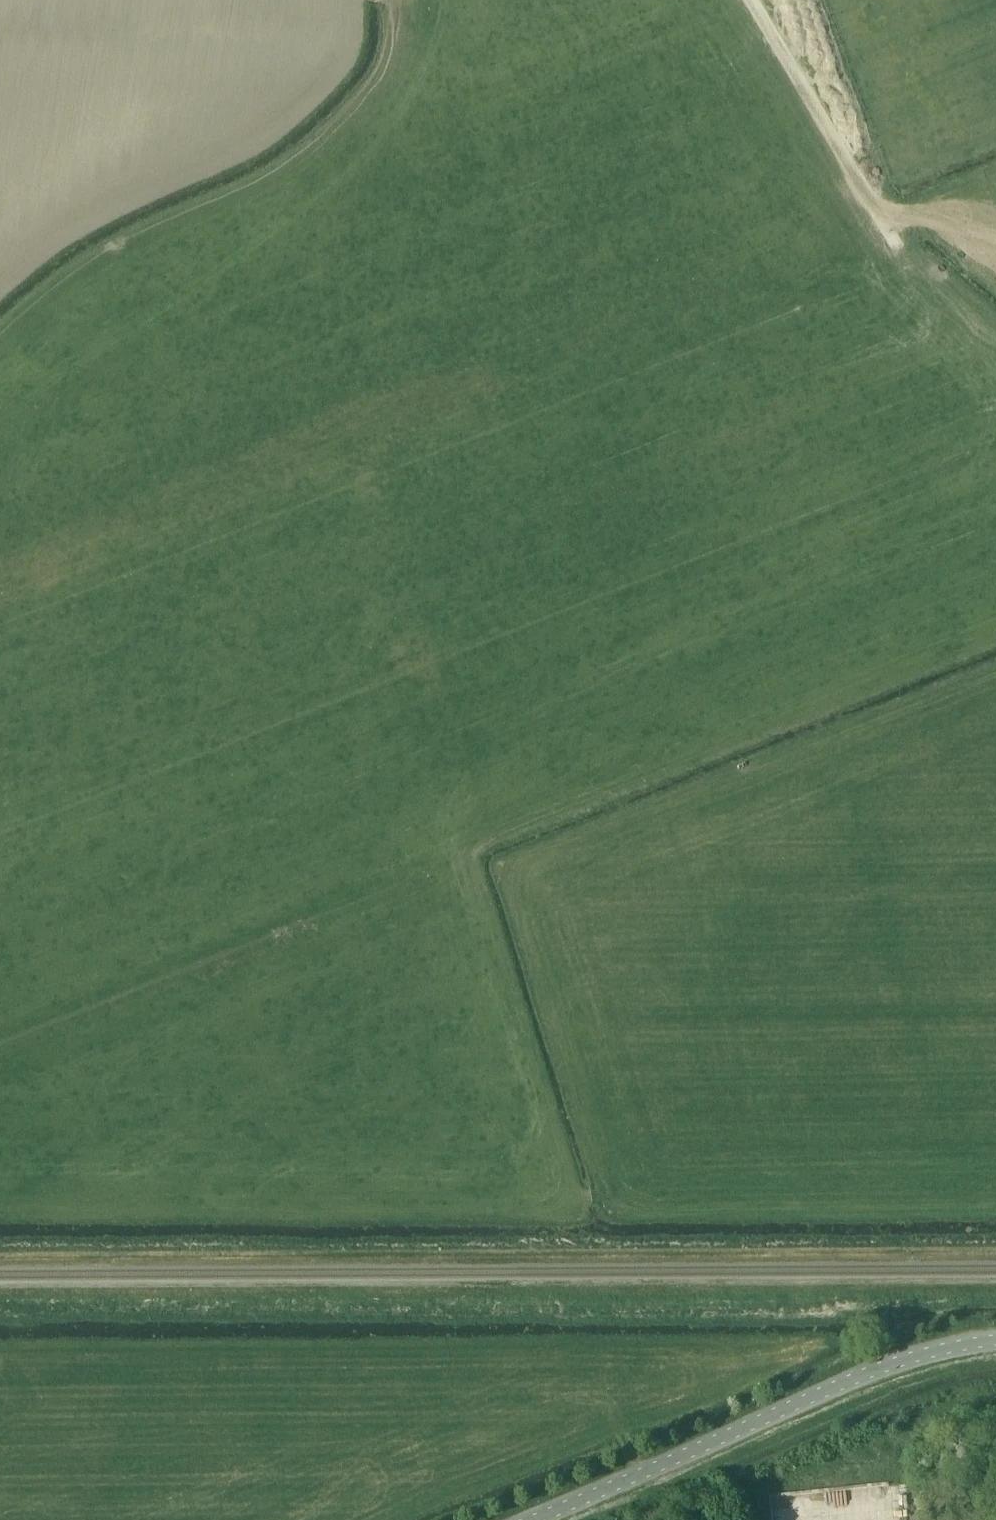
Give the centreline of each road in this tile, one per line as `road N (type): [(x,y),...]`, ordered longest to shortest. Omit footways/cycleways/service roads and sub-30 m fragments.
road 1 (tertiary): [(995,1339),(890,1364),(531,1519)]

